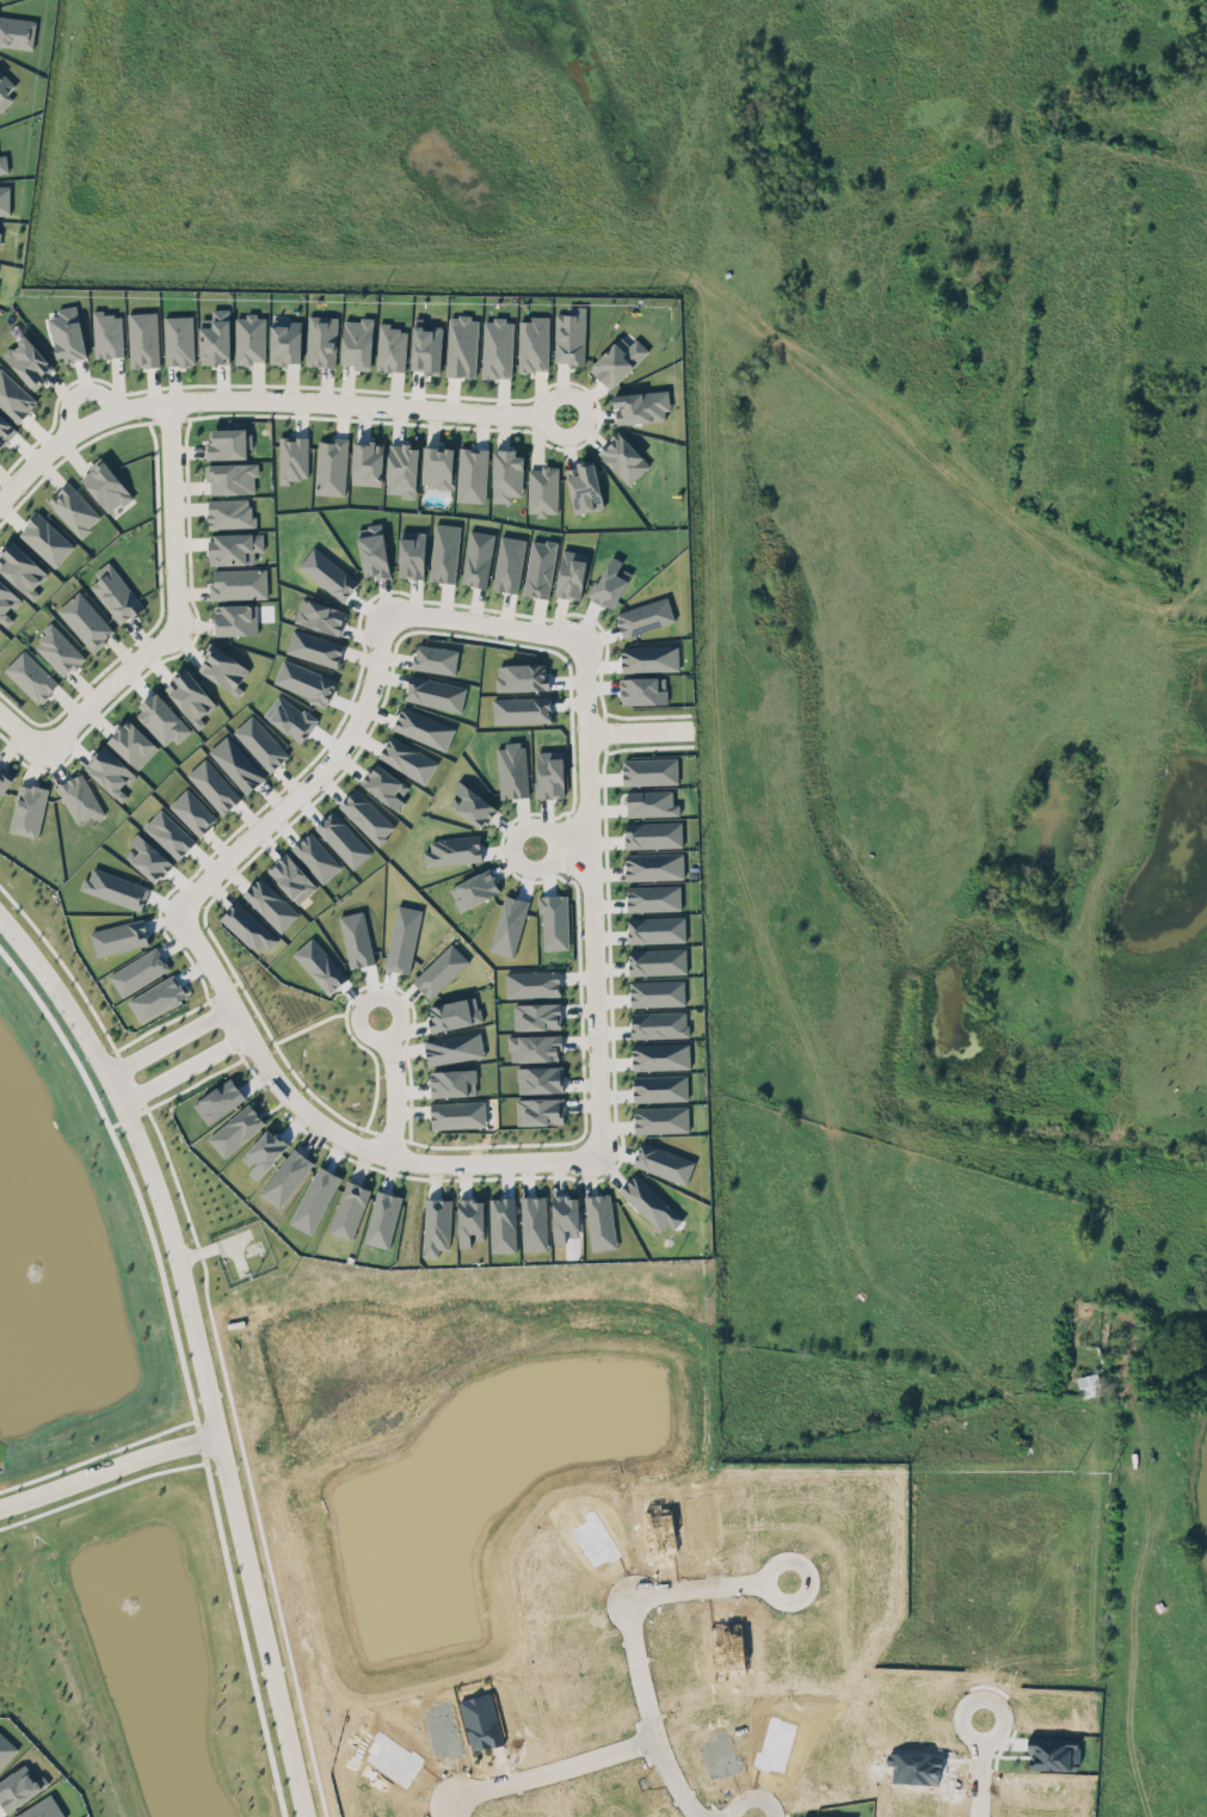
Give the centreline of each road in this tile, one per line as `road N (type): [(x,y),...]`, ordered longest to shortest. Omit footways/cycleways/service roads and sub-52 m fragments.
road 1 (residential): [(230,1008),(287,1094),(333,1132),(447,1163),(599,1156),(583,639),(384,610),(370,690),(330,763),(181,912),(230,1008)]
road 2 (track): [(1206,608),(1108,593),(1016,529),(805,344),(686,289),(611,277),(322,279)]
road 3 (residential): [(0,720),(37,753),(174,626),(166,404),(110,408),(48,444),(0,496)]
road 4 (tertiary): [(306,1816),(162,1209)]
road 5 (track): [(1016,529),(1040,369),(1040,302),(1073,204),(1109,161),(1128,158),(1206,175)]
road 6 (residential): [(658,1742),(627,1620),(638,1600),(764,1584),(772,1569),(790,1562),(808,1575),(809,1593),(784,1606),(764,1584)]
road 7 (residential): [(166,404),(535,413)]
road 8 (tertiary): [(0,917),(111,1071),(162,1209)]
road 9 (residential): [(455,1816),(461,1801),(658,1742),(698,1816)]
road 10 (residential): [(217,1437),(0,1507)]
road 11 (residential): [(122,1098),(247,1035)]
road 12 (residential): [(573,431),(559,437),(538,427),(536,406),(546,394),(567,393),(578,404),(573,431)]
road 13 (residential): [(388,1152),(389,1057),(376,1016)]
road 14 (residential): [(961,1711),(962,1732),(973,1742),(987,1743),(1003,1729),(993,1702),(979,1699),(961,1711)]
road 15 (residential): [(230,1008),(111,1071)]

